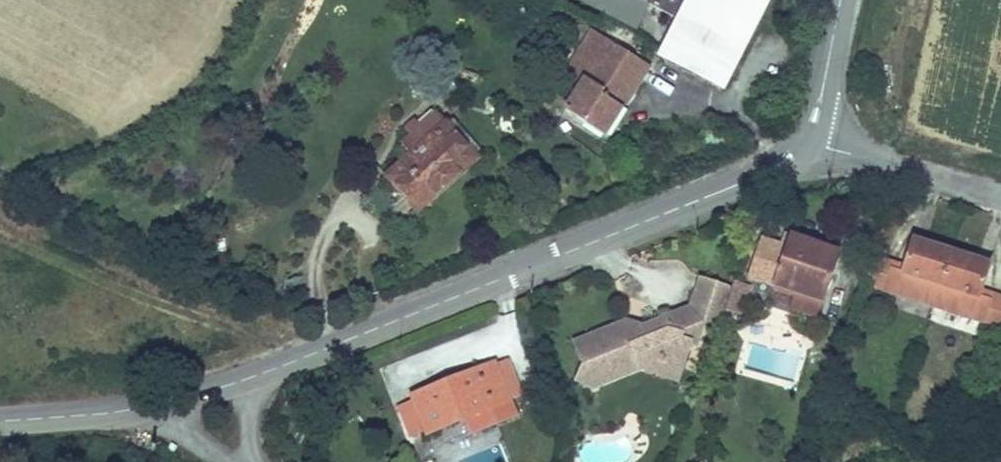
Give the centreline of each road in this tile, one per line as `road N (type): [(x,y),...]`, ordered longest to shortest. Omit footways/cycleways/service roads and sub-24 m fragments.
road 1 (unclassified): [(0,421),(100,414),(207,391),(748,180),(803,142)]
road 2 (unclassified): [(1000,195),(803,142)]
road 3 (unclassified): [(803,142),(839,0)]

